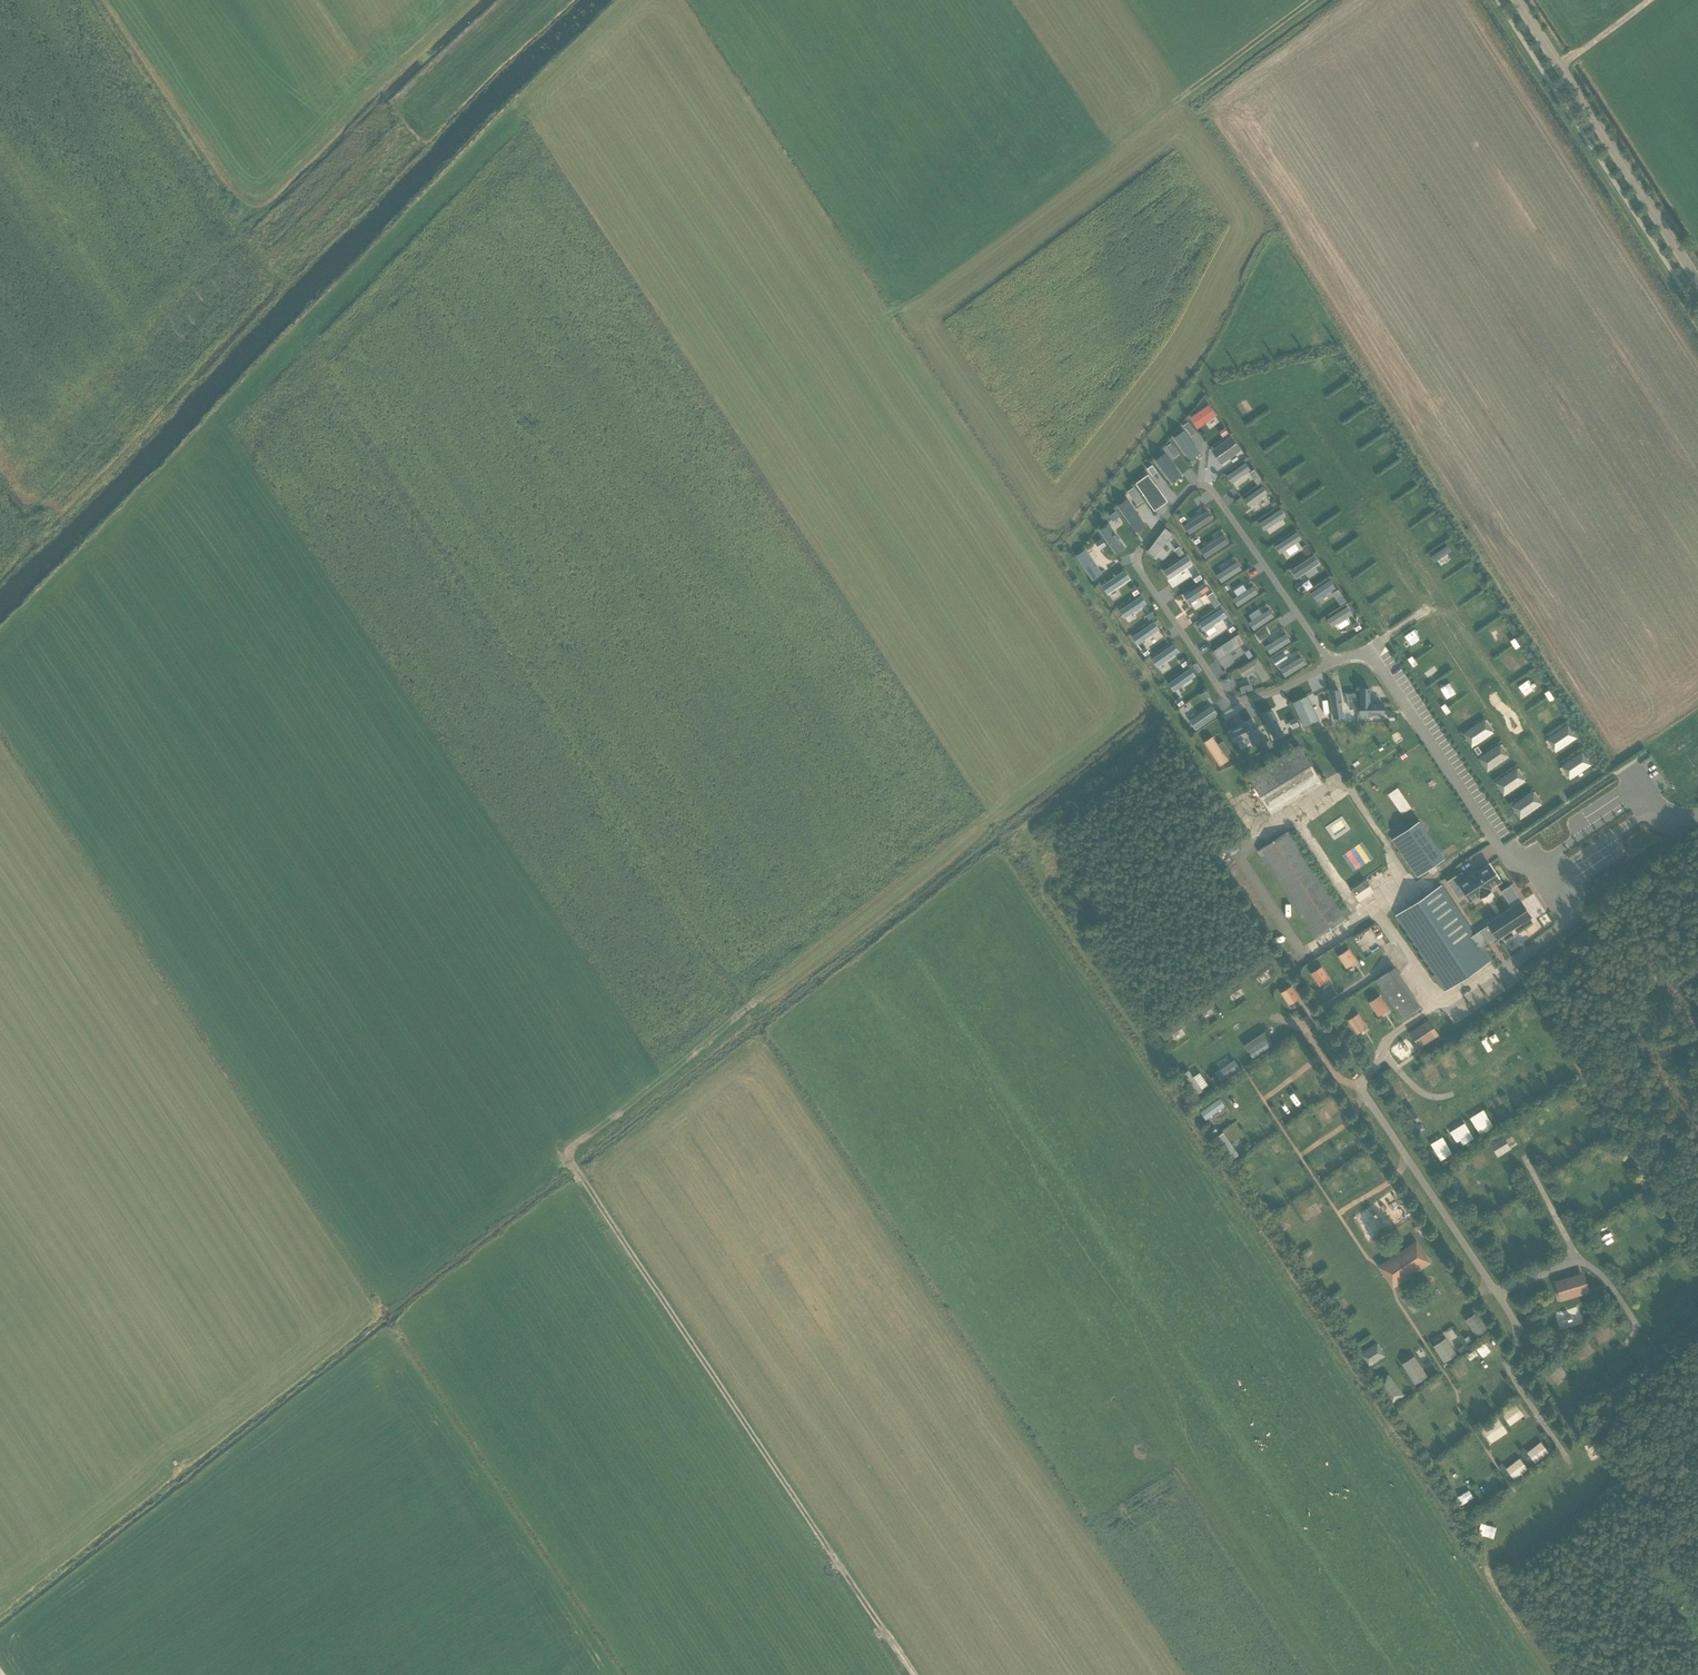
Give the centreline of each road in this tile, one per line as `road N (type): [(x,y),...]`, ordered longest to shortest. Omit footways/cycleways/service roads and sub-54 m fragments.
road 1 (track): [(913,1674),(572,1165),(573,1145),(753,1005)]
road 2 (tertiary): [(1697,272),(1523,0)]
road 3 (track): [(1313,0),(1112,151)]
road 4 (track): [(1279,1019),(1231,1020),(1168,1061)]

